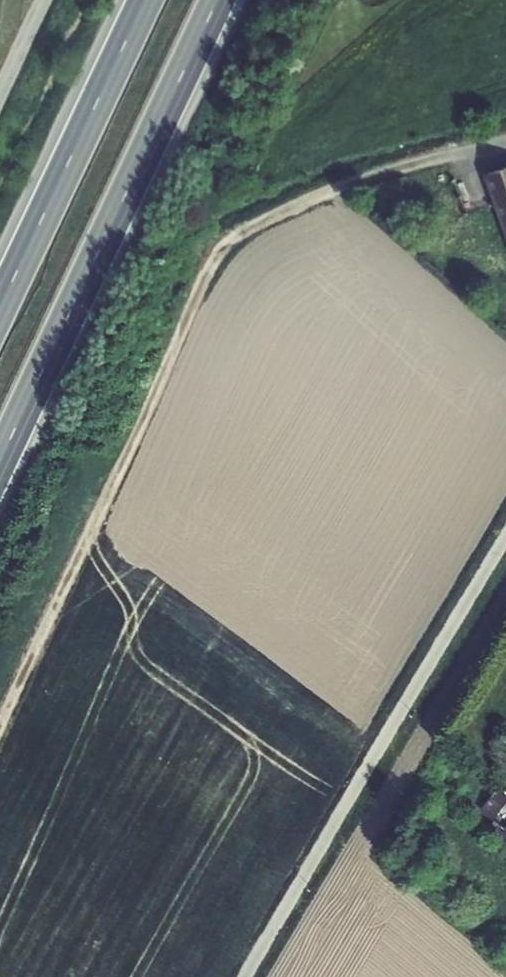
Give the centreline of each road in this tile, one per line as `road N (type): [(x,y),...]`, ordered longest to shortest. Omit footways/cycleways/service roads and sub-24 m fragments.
road 1 (trunk): [(0,454),(216,0)]
road 2 (trunk): [(148,0),(0,313)]
road 3 (unclassified): [(505,134),(234,234)]

